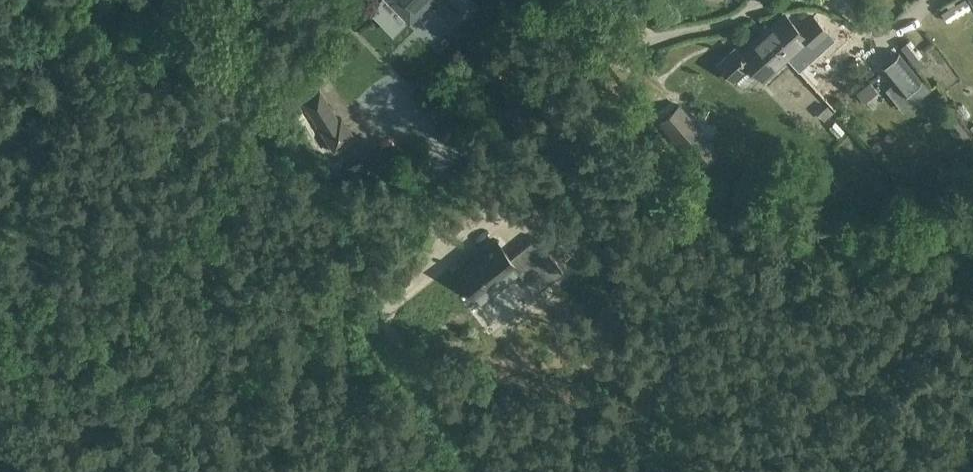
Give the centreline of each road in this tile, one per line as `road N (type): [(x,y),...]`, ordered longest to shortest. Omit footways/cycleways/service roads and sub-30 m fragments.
road 1 (unclassified): [(648,43),(532,99),(217,353),(175,378),(98,403),(0,403)]

